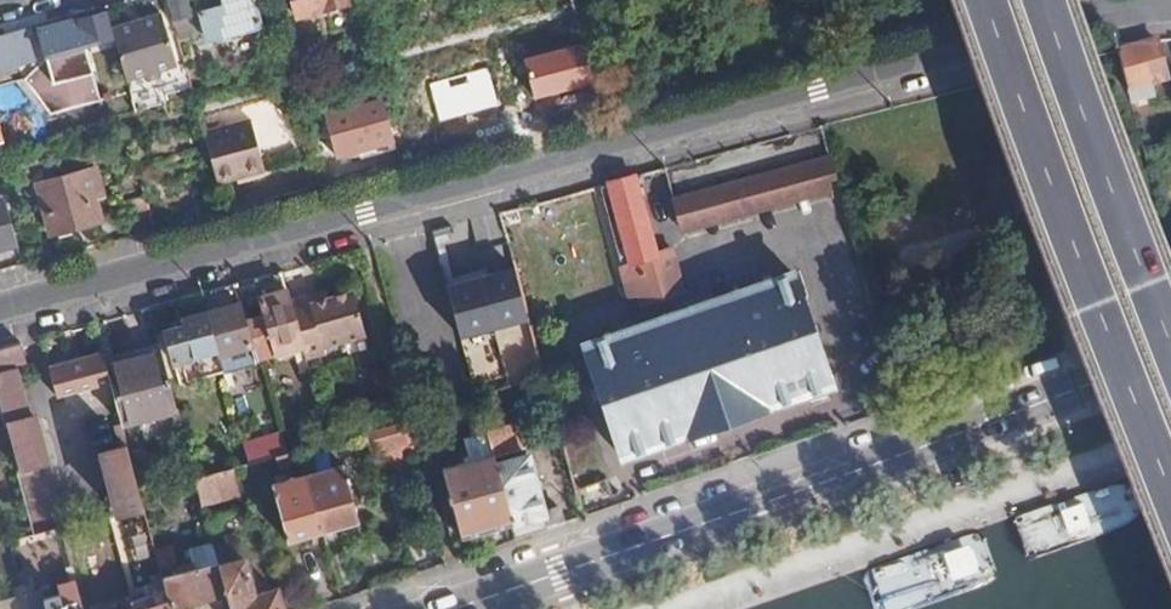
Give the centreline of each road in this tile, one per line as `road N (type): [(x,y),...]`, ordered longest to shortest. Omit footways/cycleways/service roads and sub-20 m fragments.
road 1 (residential): [(0,310),(1107,13),(1170,6)]
road 2 (secondary): [(1170,354),(460,608)]
road 3 (primary): [(984,0),(1170,499)]
road 4 (primary): [(1170,349),(1041,0)]

